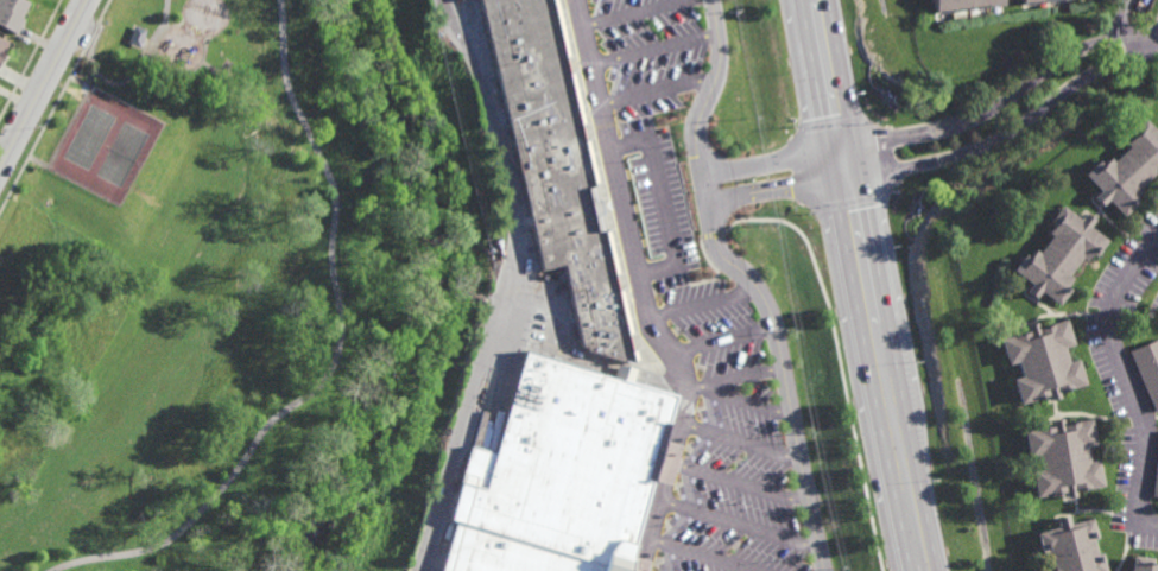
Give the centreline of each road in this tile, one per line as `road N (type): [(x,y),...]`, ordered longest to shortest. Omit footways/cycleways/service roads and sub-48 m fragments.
road 1 (residential): [(830,570),(779,324),(764,288),(716,236),(698,140),(724,56),(716,0)]
road 2 (secondary): [(802,0),(912,570)]
road 3 (secondary): [(941,570),(831,0)]
road 4 (residential): [(1157,238),(1109,291),(1109,372),(1145,457),(1133,526),(1157,533)]
road 5 (residential): [(1157,39),(1095,39),(970,120),(860,145)]
road 6 (residential): [(865,173),(957,156),(1109,65),(1157,58)]
road 7 (residential): [(0,166),(86,0)]
road 8 (residential): [(860,145),(704,175)]
road 9 (residential): [(710,201),(865,173)]

